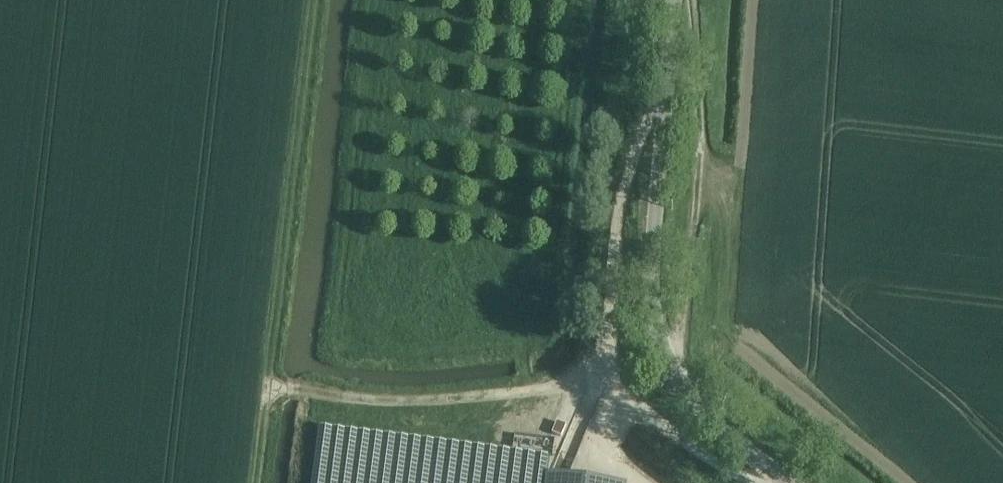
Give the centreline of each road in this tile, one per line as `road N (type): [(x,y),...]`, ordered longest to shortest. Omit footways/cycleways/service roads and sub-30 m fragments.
road 1 (track): [(748,0),(730,348),(894,482)]
road 2 (unclassified): [(672,0),(651,249),(659,354),(682,395),(783,482)]
road 3 (track): [(667,375),(699,163),(689,0)]
road 4 (track): [(269,389),(429,402),(556,387),(607,362)]

